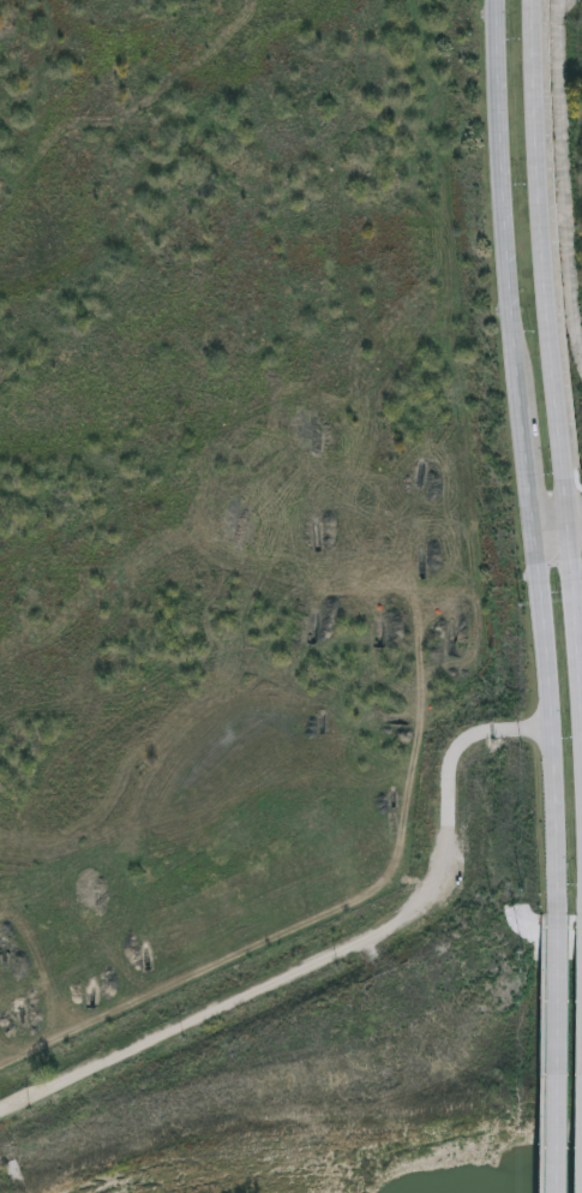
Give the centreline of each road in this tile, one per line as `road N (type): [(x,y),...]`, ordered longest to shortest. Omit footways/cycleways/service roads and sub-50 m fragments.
road 1 (primary): [(581,680),(539,0)]
road 2 (primary): [(496,0),(523,408)]
road 3 (primary): [(556,914),(553,1192)]
road 4 (primary): [(534,525),(553,733)]
road 5 (primary): [(553,733),(556,914)]

